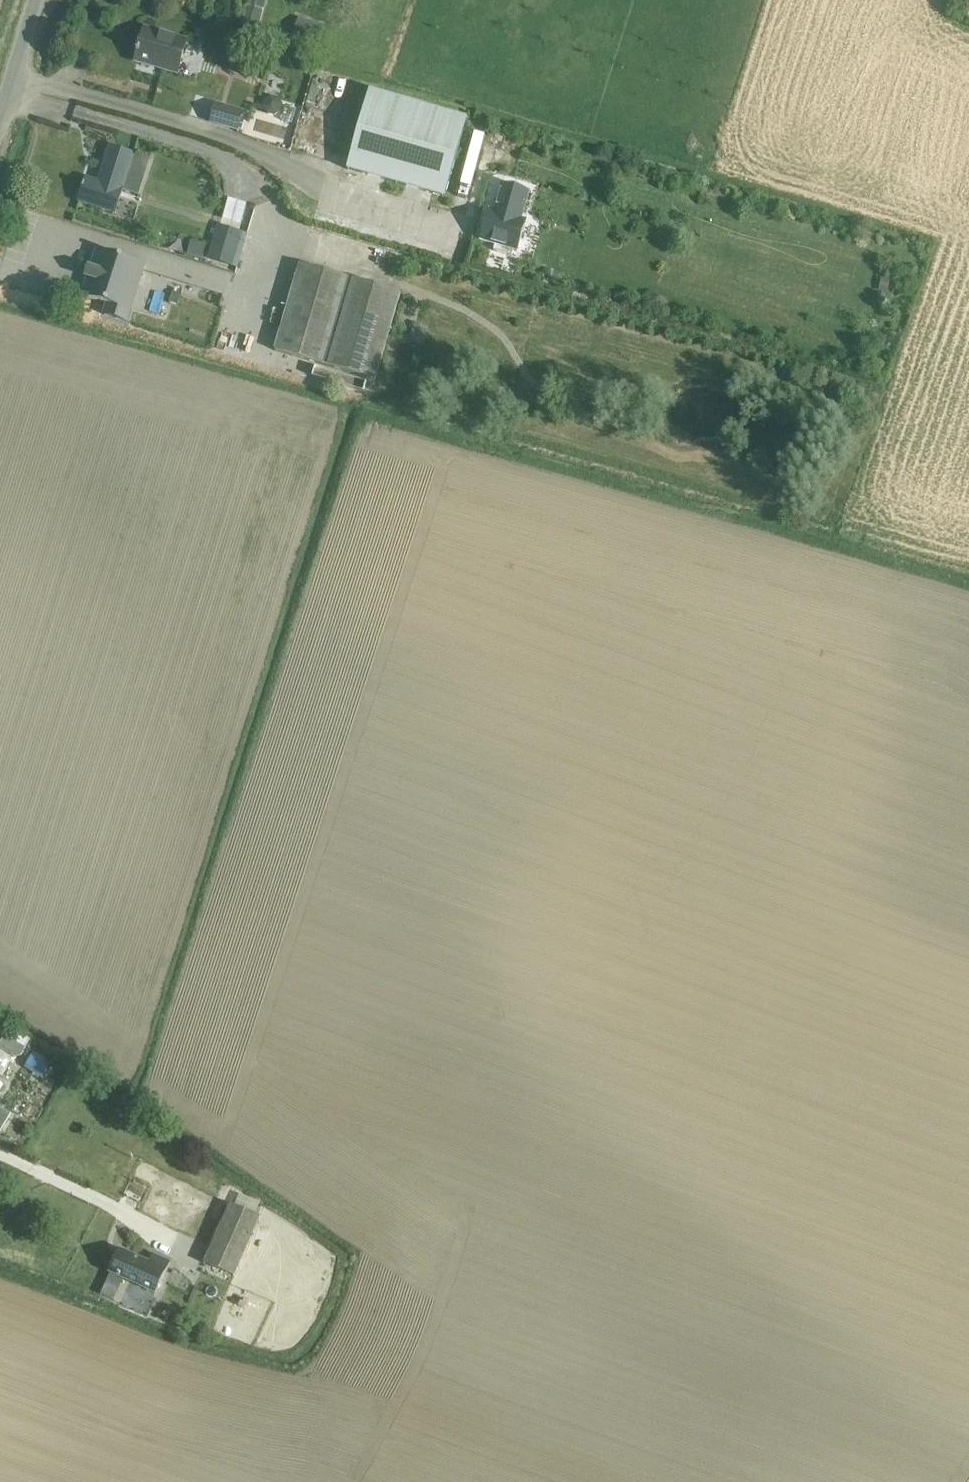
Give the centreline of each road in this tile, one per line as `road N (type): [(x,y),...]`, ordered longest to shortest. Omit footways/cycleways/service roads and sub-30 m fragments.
road 1 (tertiary): [(0,117),(36,0)]

